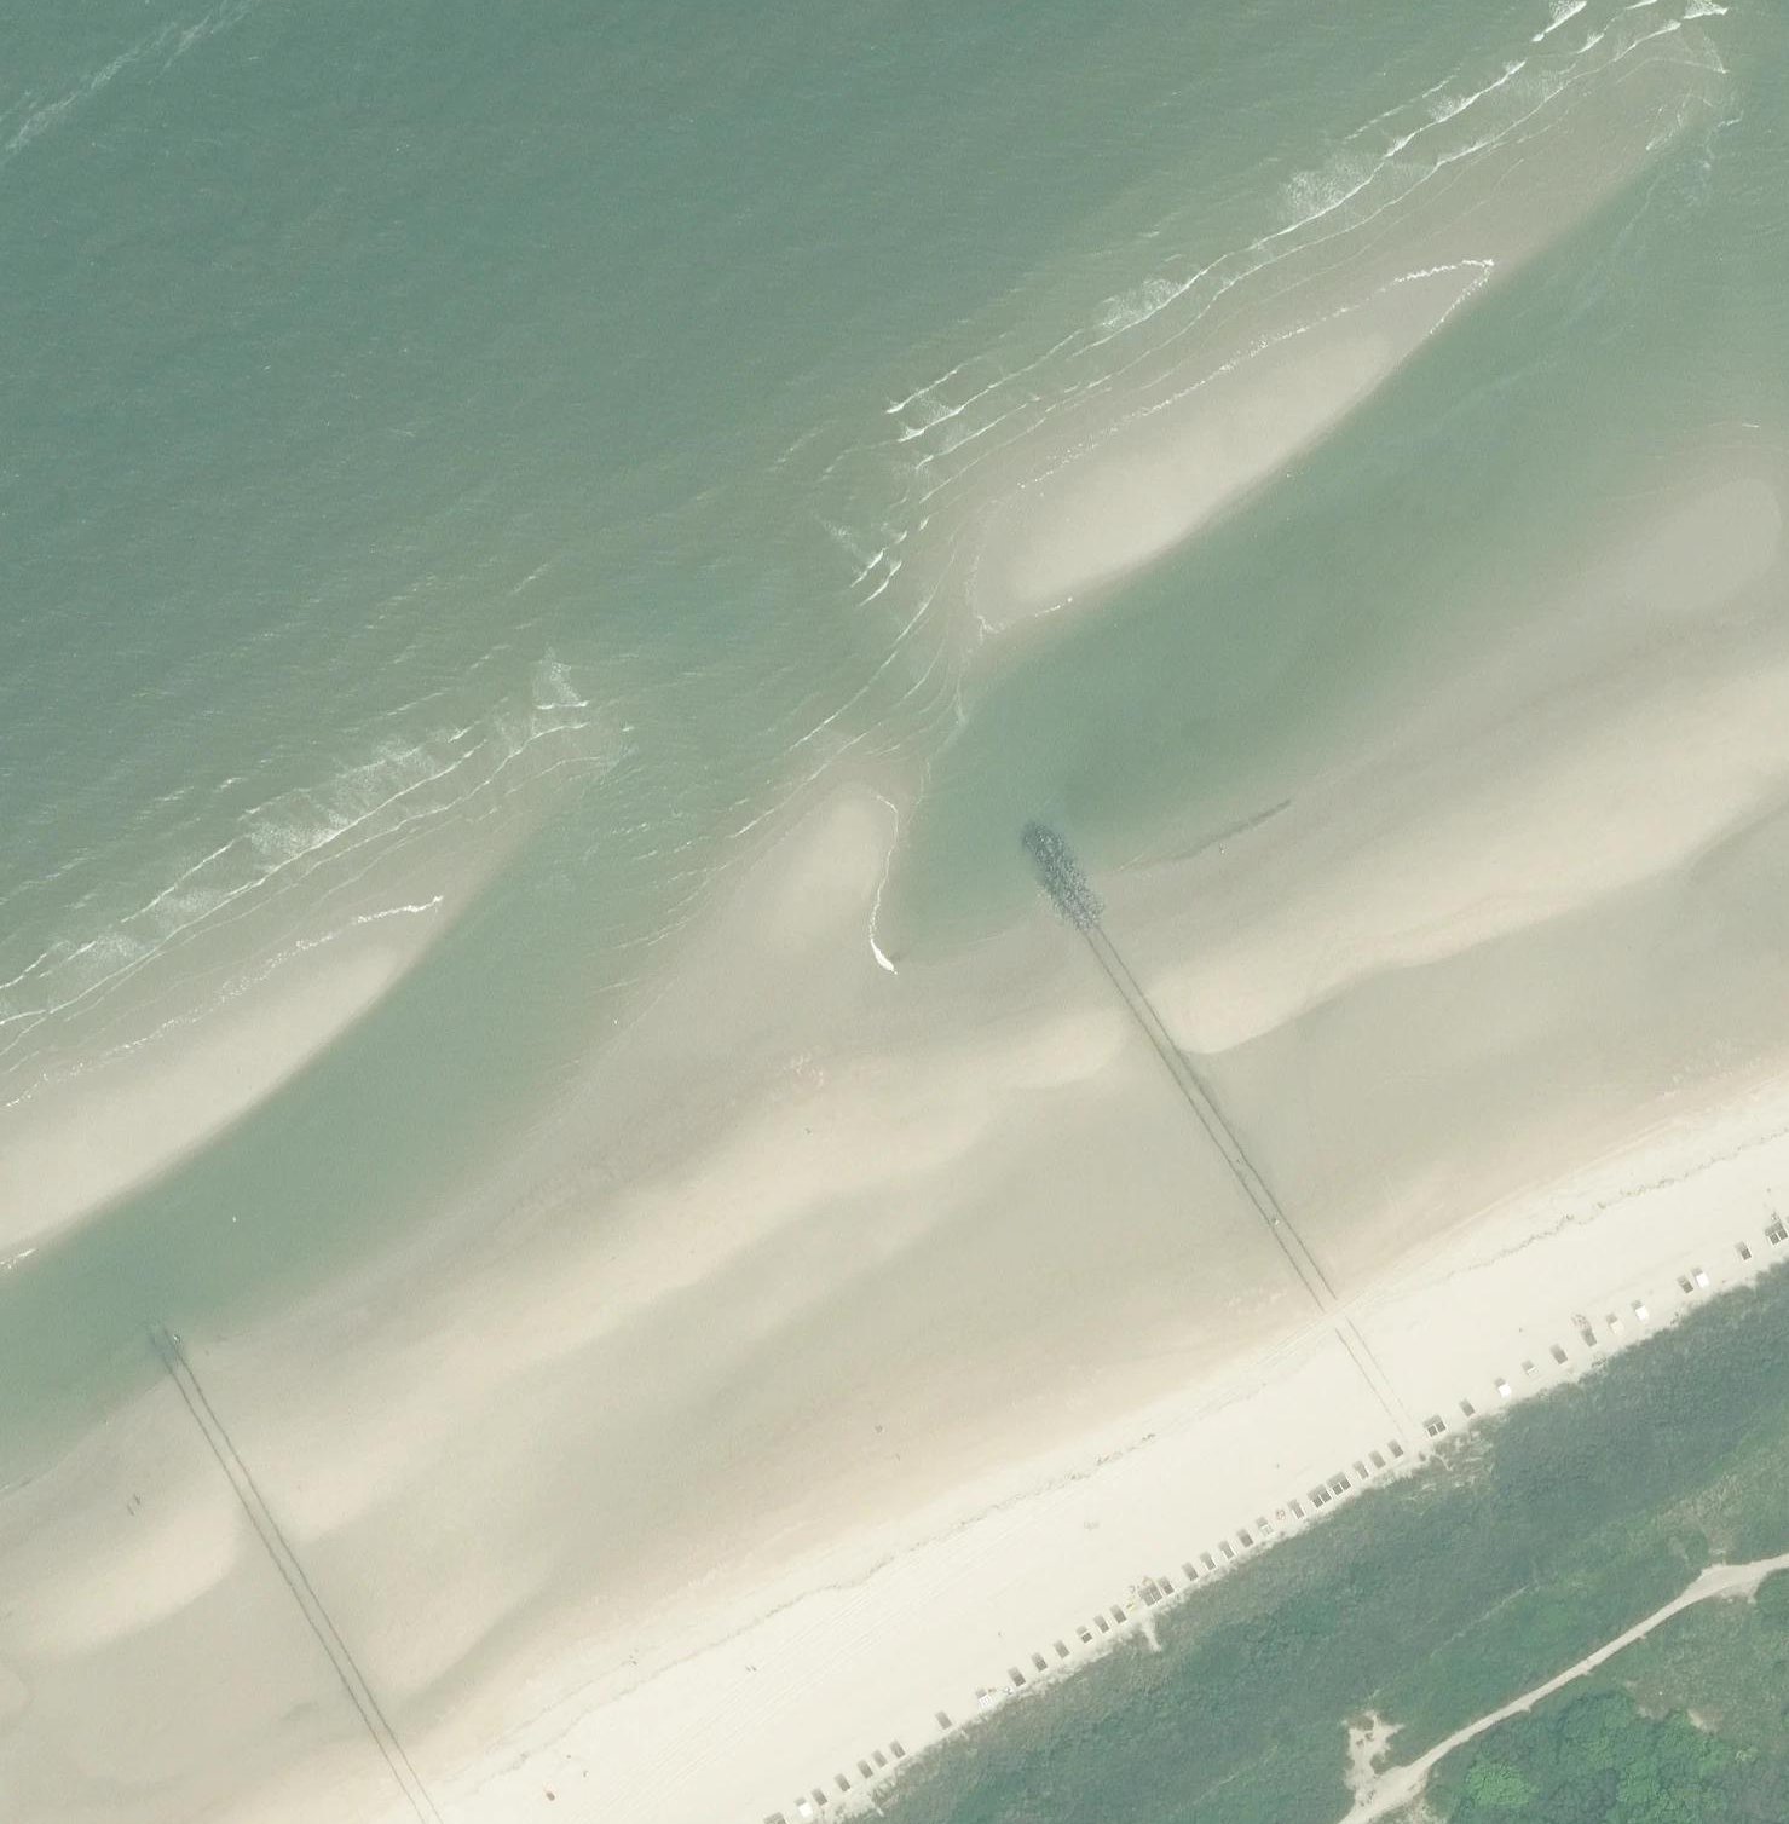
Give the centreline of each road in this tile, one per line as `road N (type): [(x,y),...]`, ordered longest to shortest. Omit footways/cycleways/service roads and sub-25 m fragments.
road 1 (track): [(1339,1823),(1435,1750),(1686,1591),(1788,1558)]

